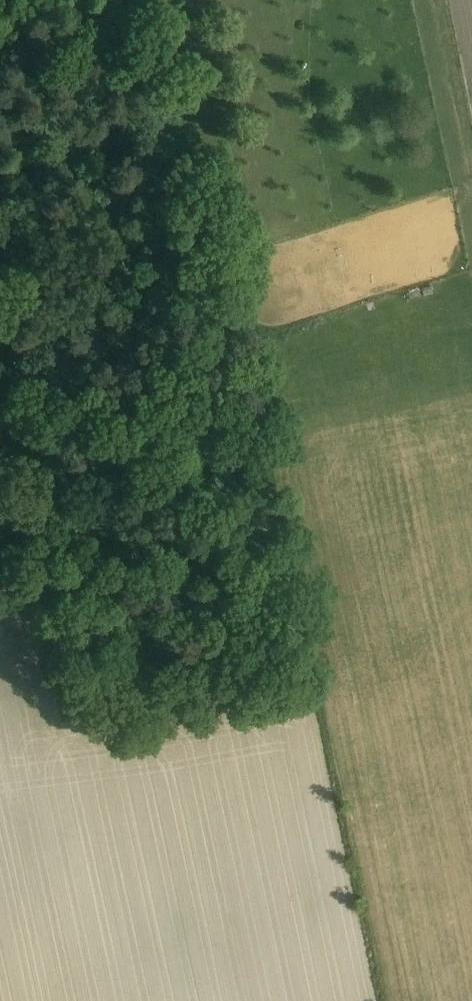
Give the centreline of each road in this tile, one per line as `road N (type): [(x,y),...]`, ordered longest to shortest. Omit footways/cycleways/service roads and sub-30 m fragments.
road 1 (track): [(0,252),(67,672)]

